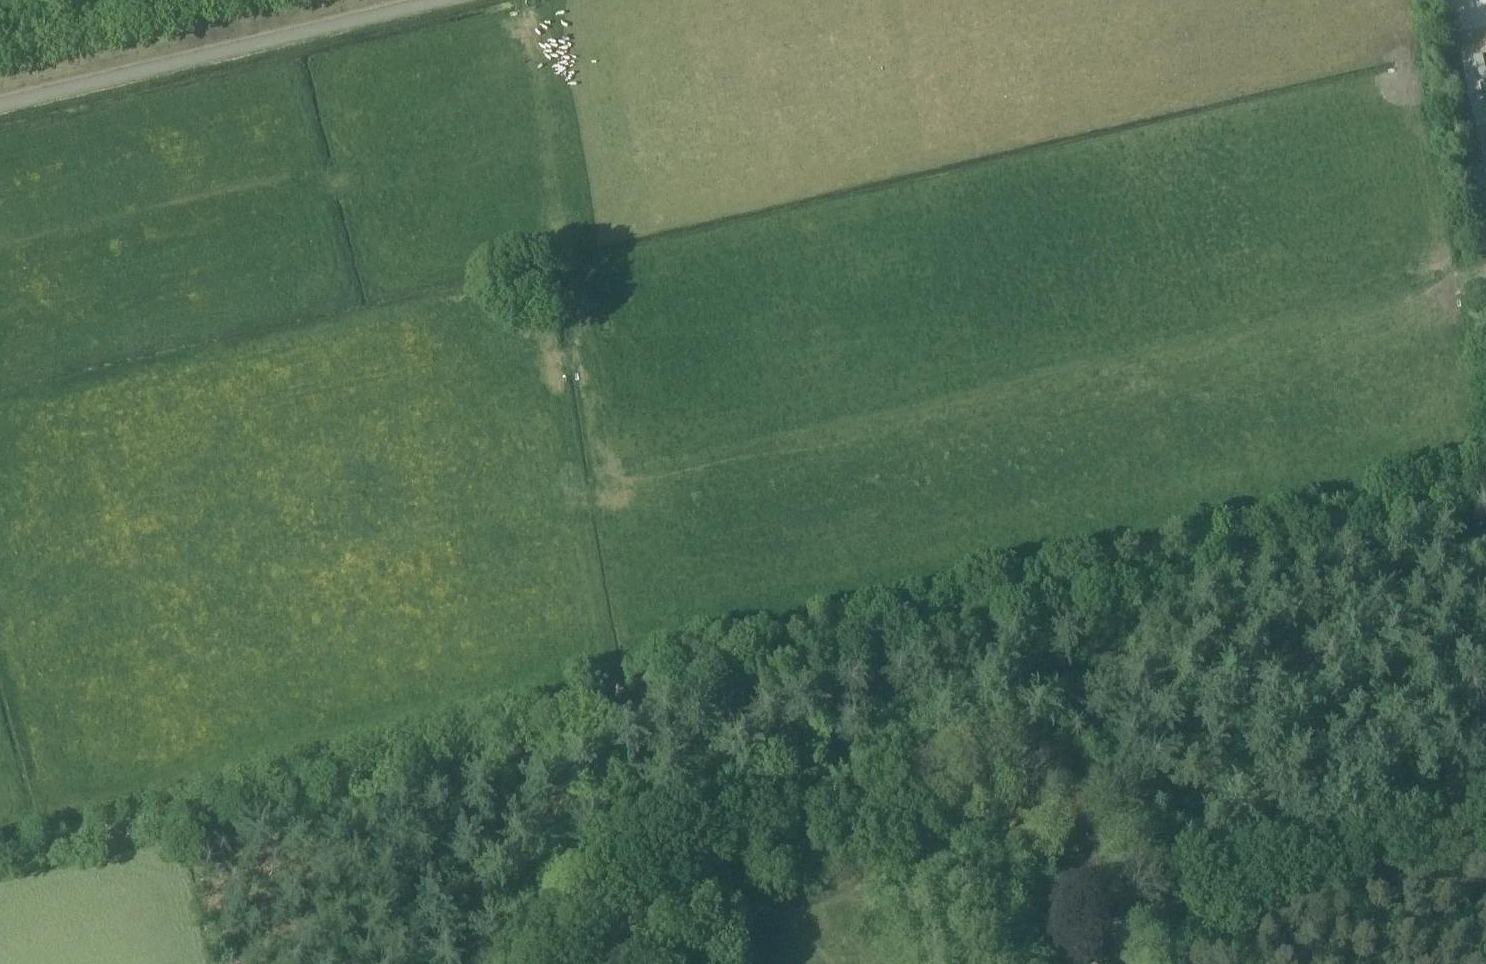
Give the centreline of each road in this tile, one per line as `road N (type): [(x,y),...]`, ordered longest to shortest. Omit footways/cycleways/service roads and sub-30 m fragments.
road 1 (unclassified): [(0,103),(433,0)]
road 2 (track): [(1113,898),(1485,813)]

